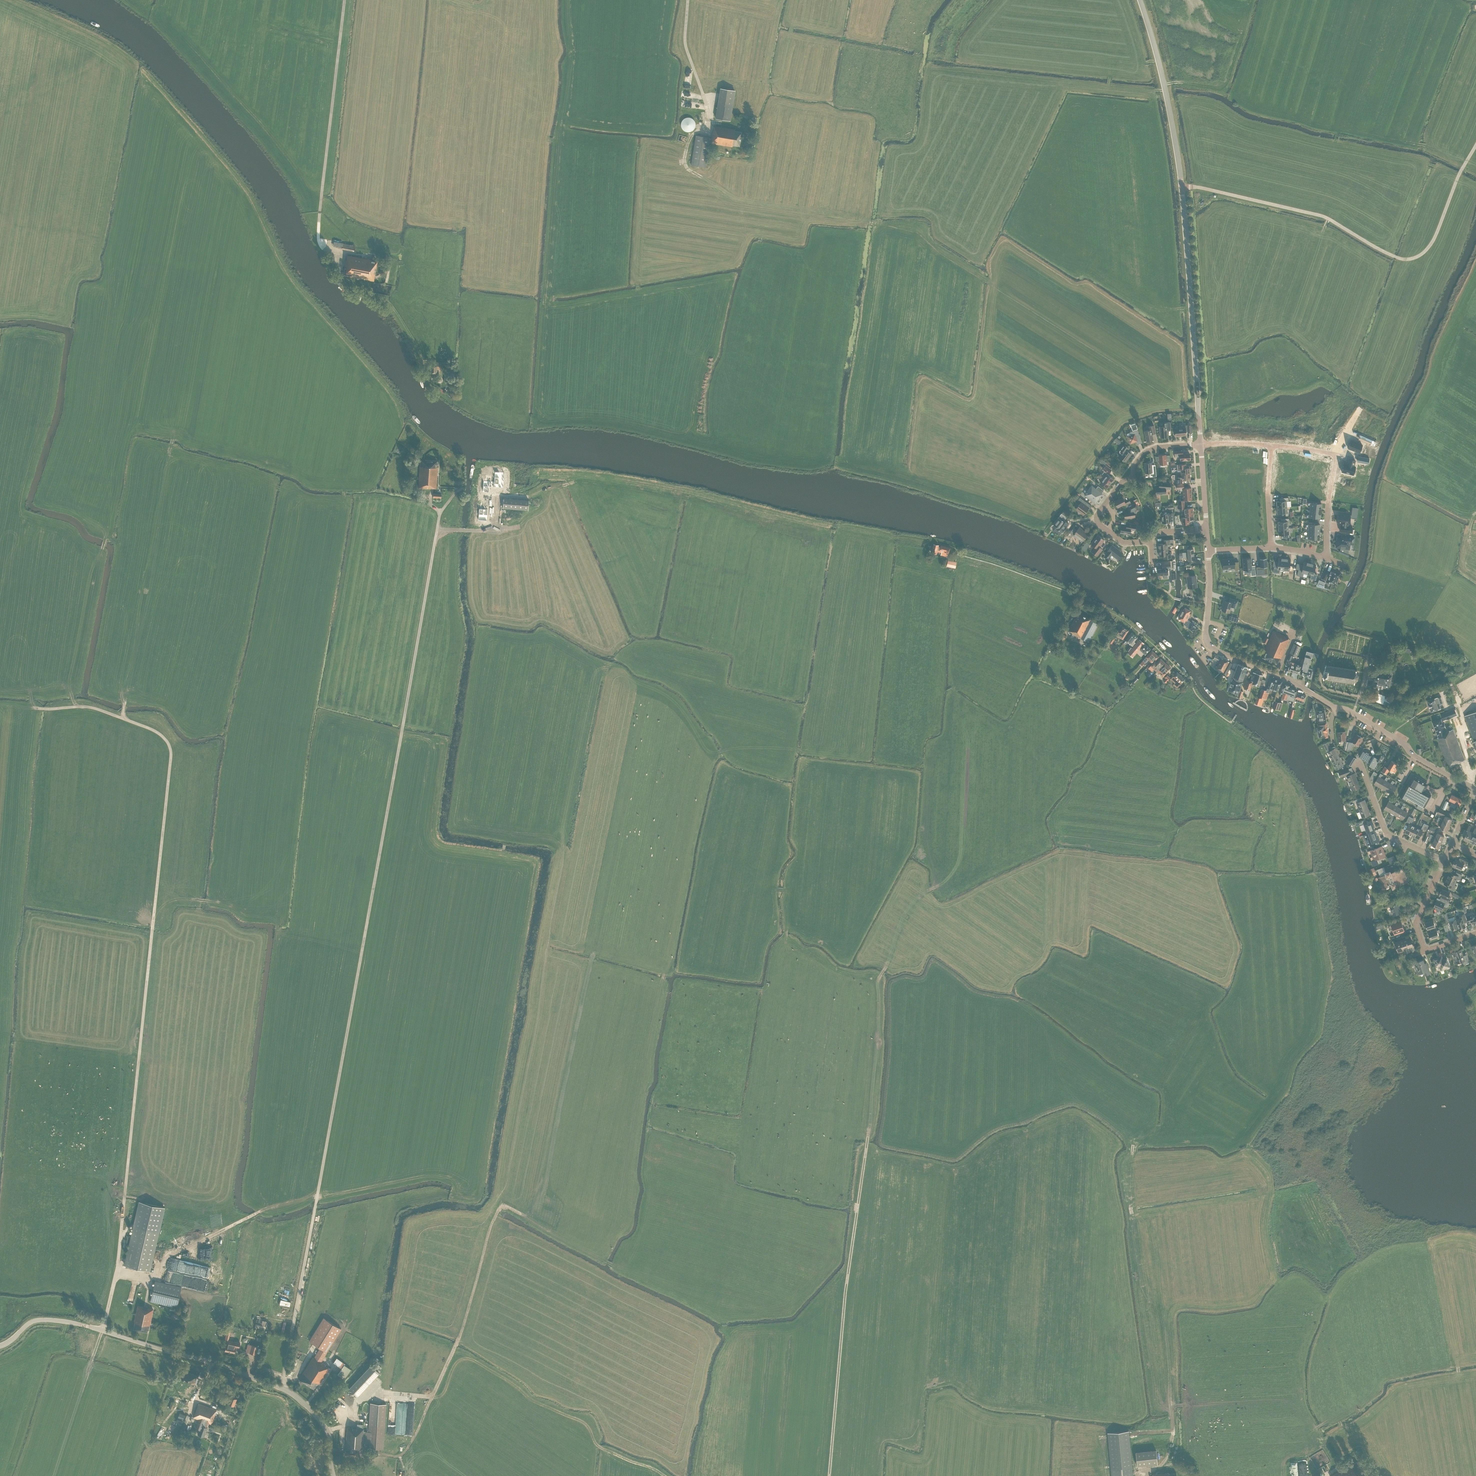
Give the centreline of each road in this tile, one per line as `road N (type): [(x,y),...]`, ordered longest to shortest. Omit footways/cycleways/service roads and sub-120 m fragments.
road 1 (track): [(102,1330),(117,1270),(170,749),(155,731),(92,707),(38,709)]
road 2 (tertiary): [(1201,443),(1180,172),(1140,0)]
road 3 (tertiary): [(282,1388),(68,1322),(36,1321),(0,1345)]
road 4 (track): [(377,1392),(431,1396),(459,1338),(494,1220),(503,1206),(521,1214)]
road 5 (tertiary): [(1336,708),(1213,648),(1206,634),(1208,551)]
road 6 (residential): [(1150,542),(1124,542),(1098,525),(1098,516),(1141,456),(1201,443)]
road 7 (unclassified): [(282,1388),(314,1214)]
road 8 (track): [(117,1270),(155,1274),(261,1210)]
road 9 (tertiary): [(1475,789),(1336,708)]
road 10 (residential): [(1444,862),(1389,836),(1362,765)]

